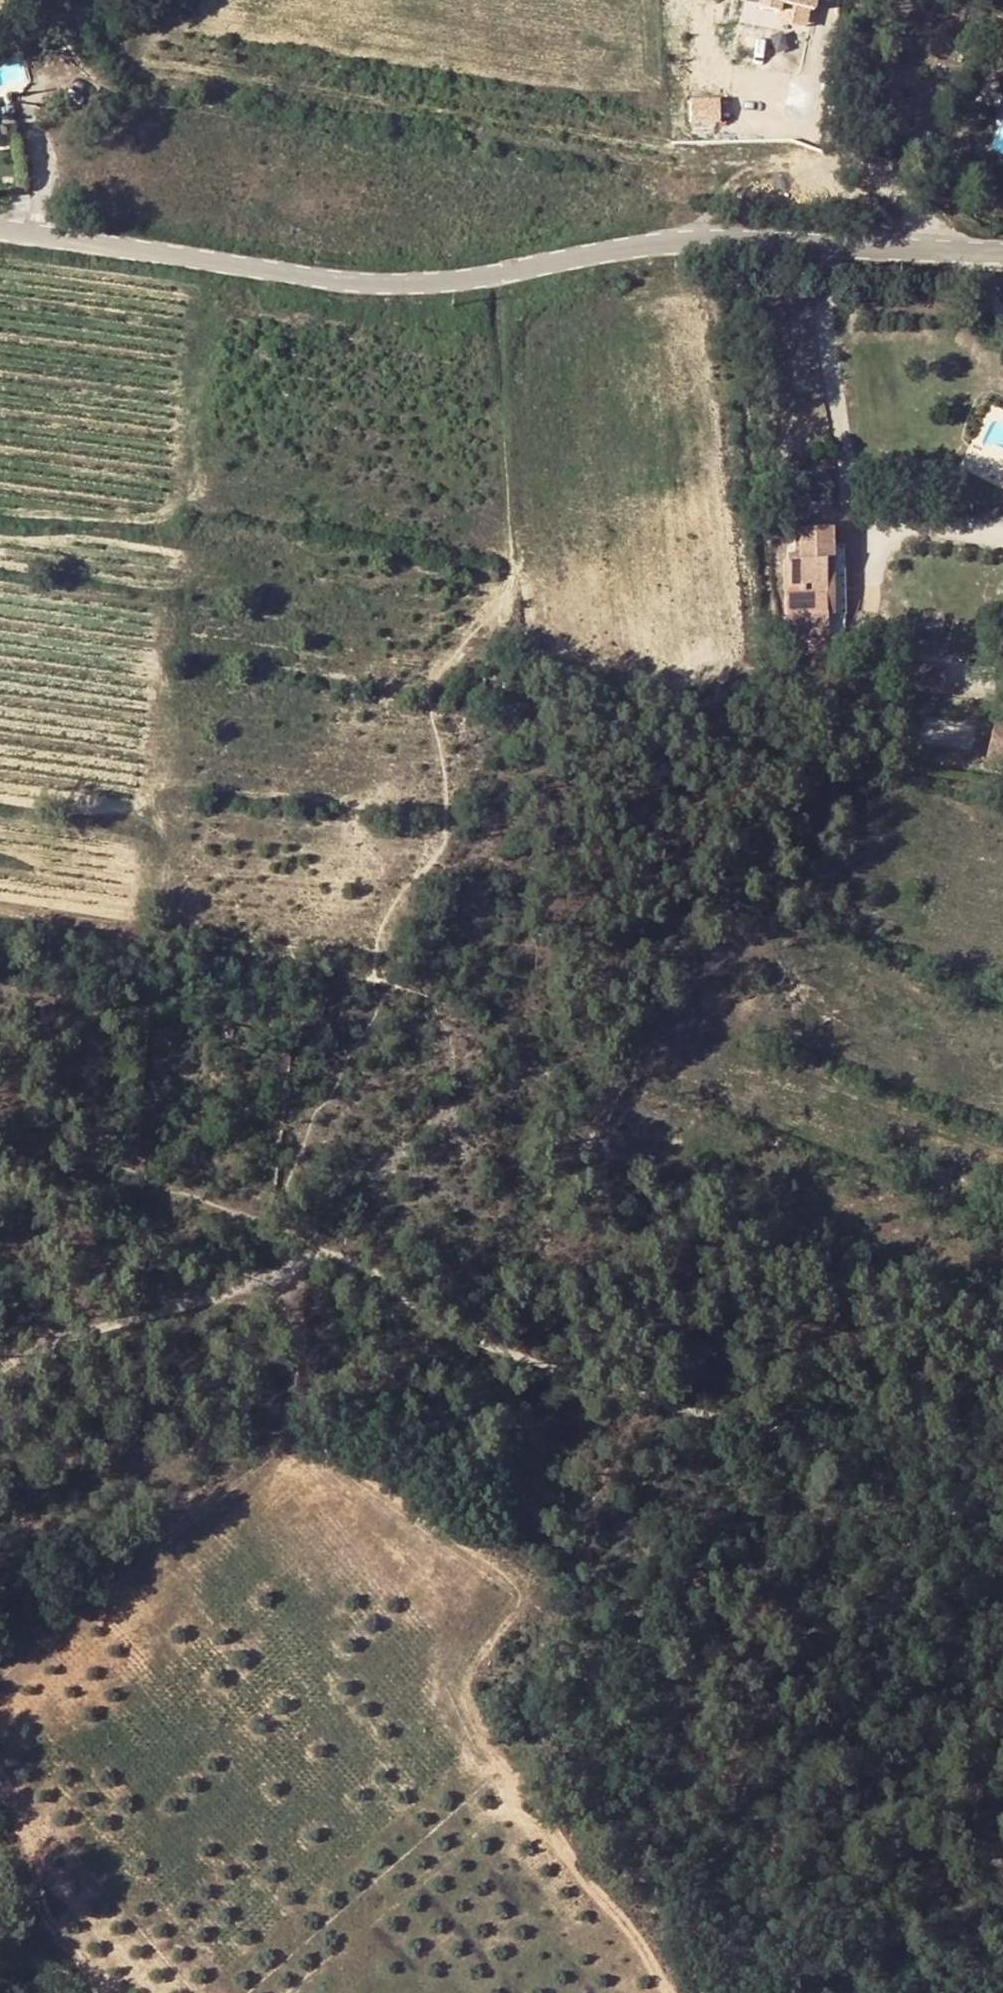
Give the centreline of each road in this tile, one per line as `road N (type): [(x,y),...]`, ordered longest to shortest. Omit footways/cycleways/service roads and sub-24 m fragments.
road 1 (track): [(0,1150),(158,1181),(332,1242),(450,1321),(861,1467),(1002,1537)]
road 2 (tertiary): [(0,210),(315,255),(460,263),(676,230),(811,230),(974,244)]
road 3 (track): [(671,1992),(635,1931),(516,1812),(464,1685),(521,1603),(468,1546)]

